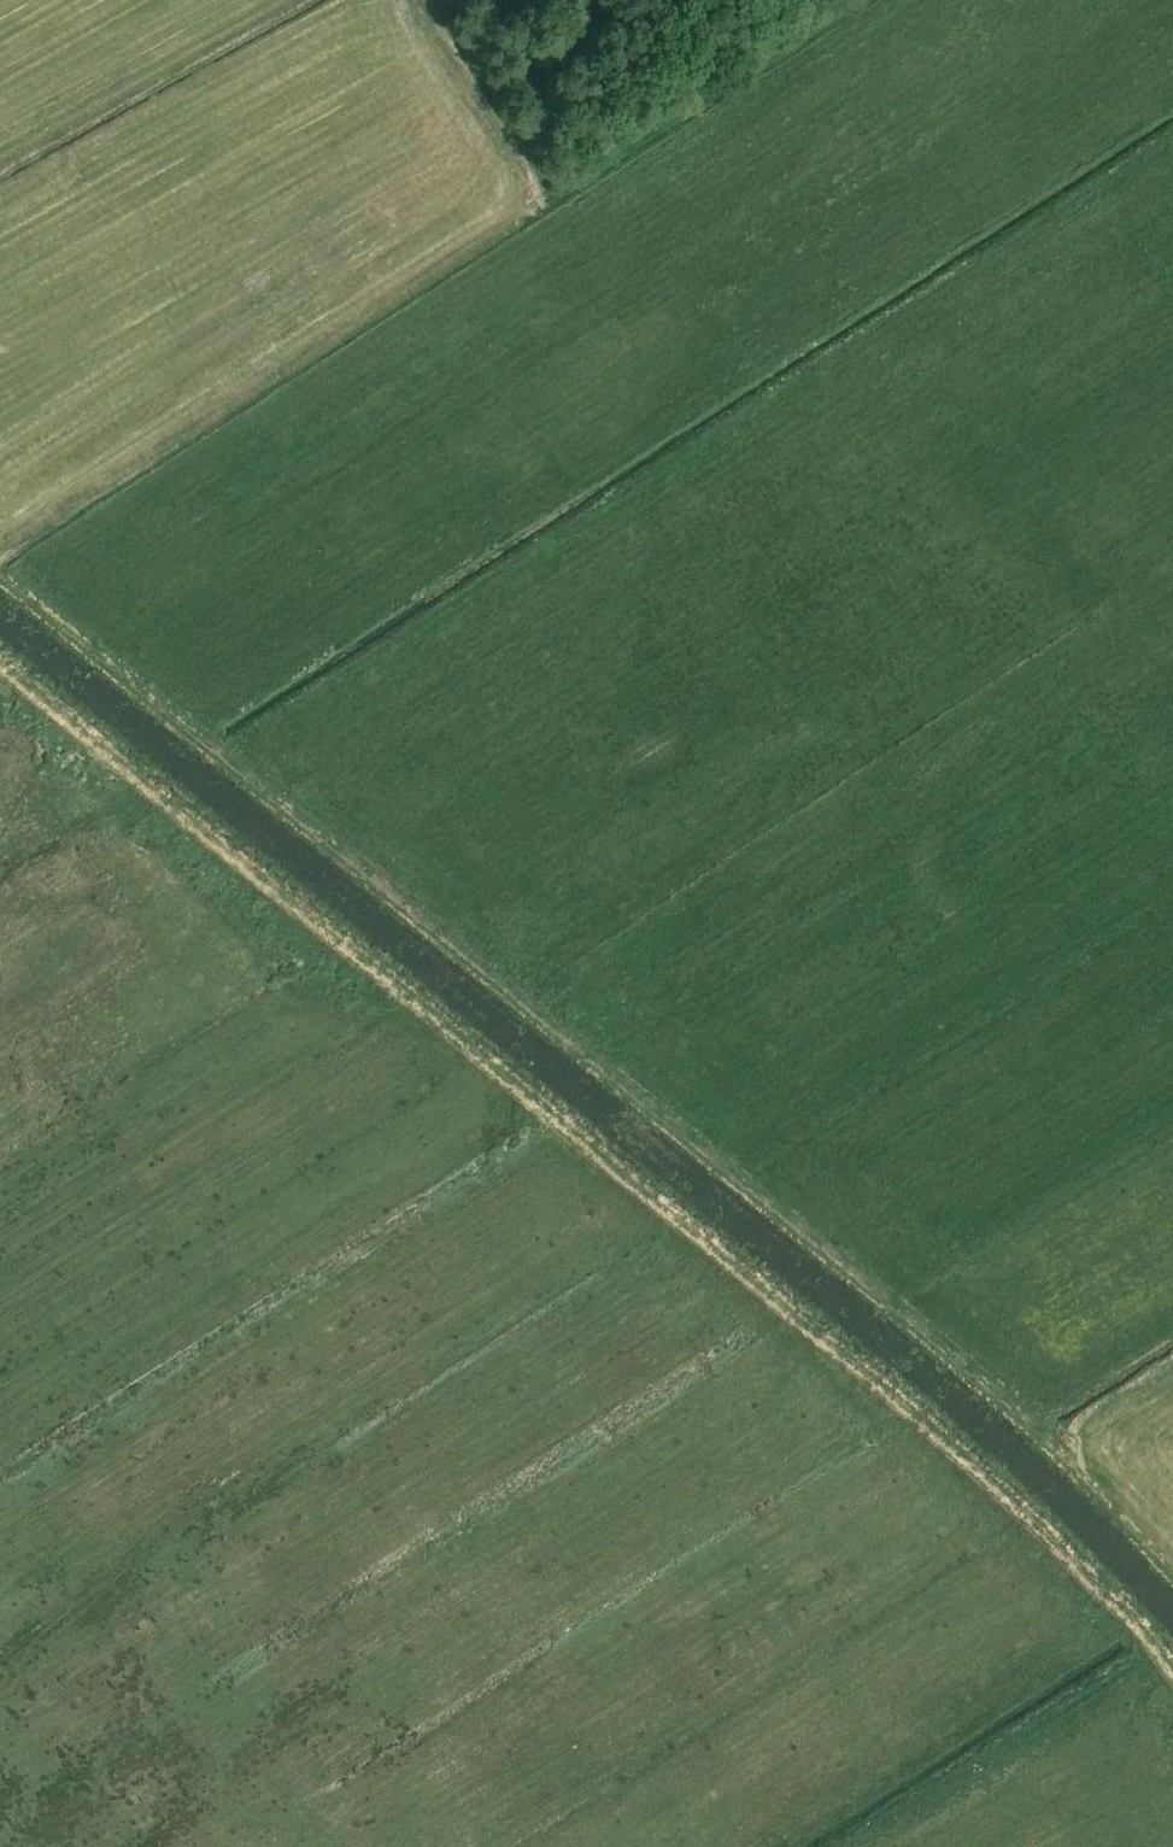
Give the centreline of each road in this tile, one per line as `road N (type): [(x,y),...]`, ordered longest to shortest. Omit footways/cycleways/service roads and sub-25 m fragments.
road 1 (track): [(1172,1569),(1093,1480),(949,1355),(193,726),(0,556)]

